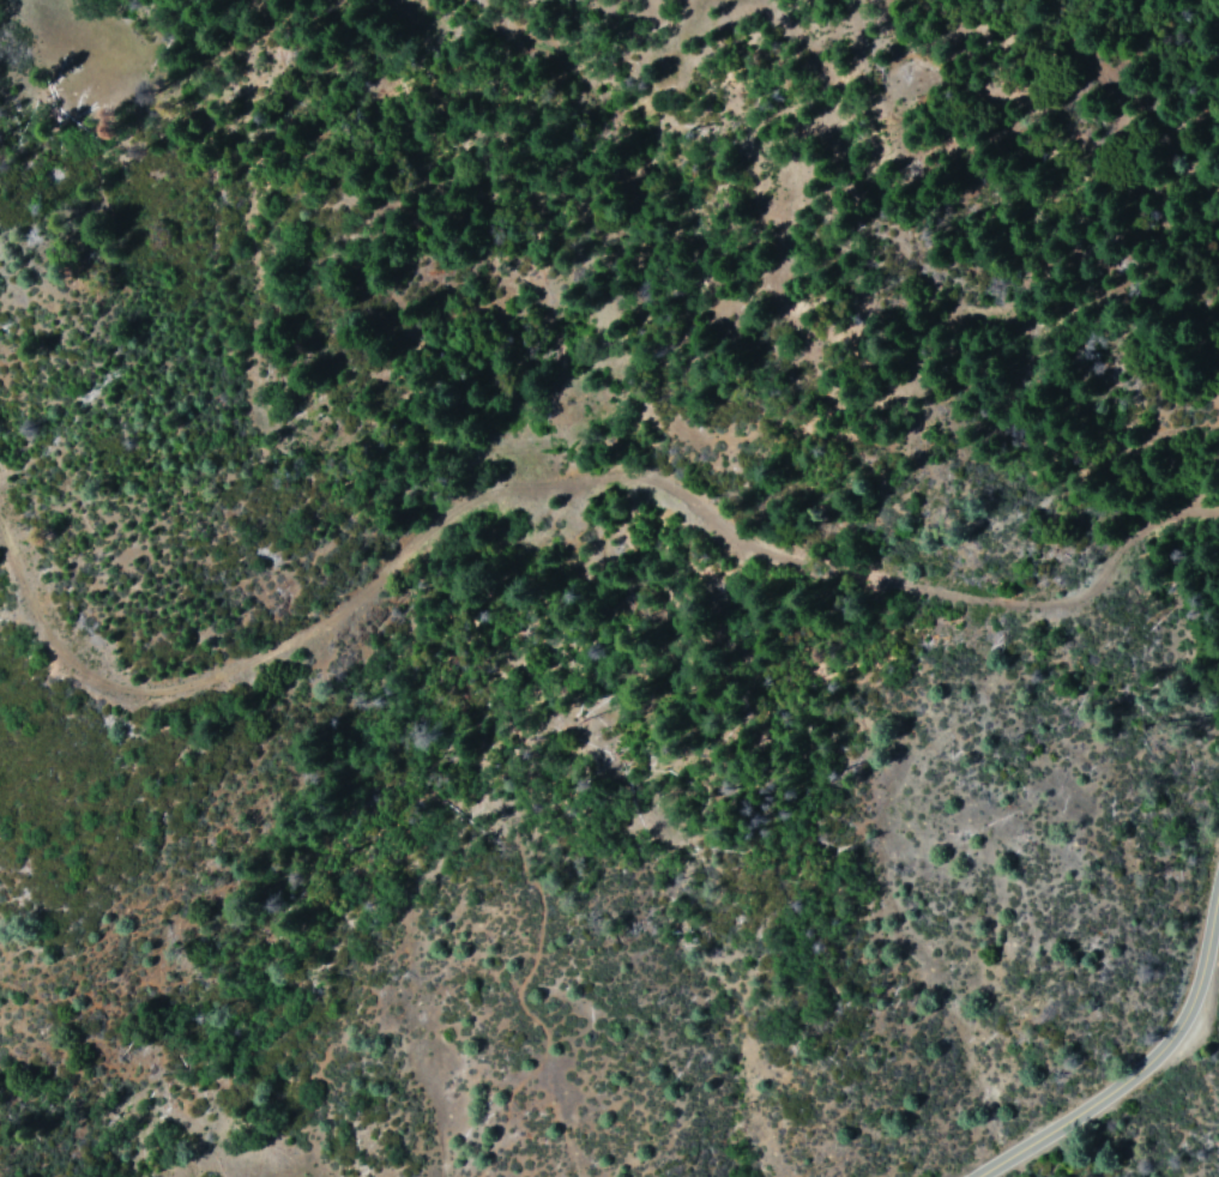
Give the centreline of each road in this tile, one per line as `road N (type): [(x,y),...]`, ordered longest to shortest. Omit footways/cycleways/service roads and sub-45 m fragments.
road 1 (residential): [(1218,886),(1190,1003),(1170,1040),(1133,1076),(980,1176)]

